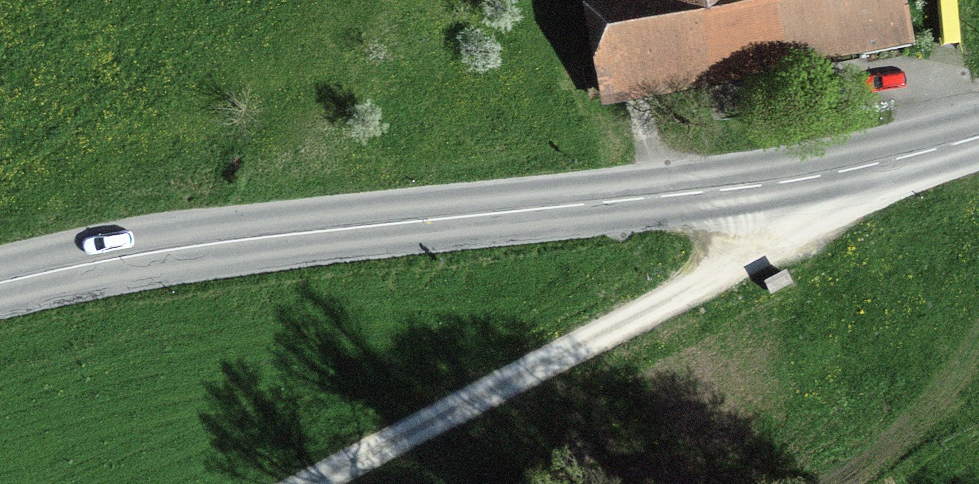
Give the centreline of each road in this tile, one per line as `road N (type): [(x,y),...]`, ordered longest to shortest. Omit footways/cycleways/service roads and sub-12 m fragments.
road 1 (primary): [(0,285),(161,252),(812,178)]
road 2 (unclassified): [(812,178),(780,224),(739,260),(301,483)]
road 3 (primary): [(812,178),(978,138)]

